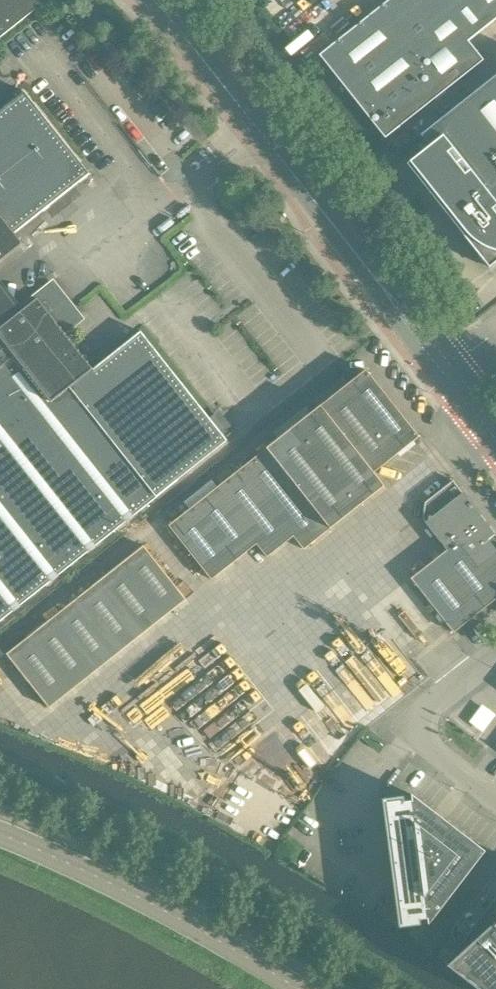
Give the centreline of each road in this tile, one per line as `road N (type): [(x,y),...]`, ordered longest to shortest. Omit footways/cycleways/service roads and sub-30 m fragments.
road 1 (tertiary): [(447,369),(153,0)]
road 2 (secondary): [(295,988),(151,904),(0,837)]
road 3 (unclassified): [(495,803),(423,747),(420,722),(495,654)]

